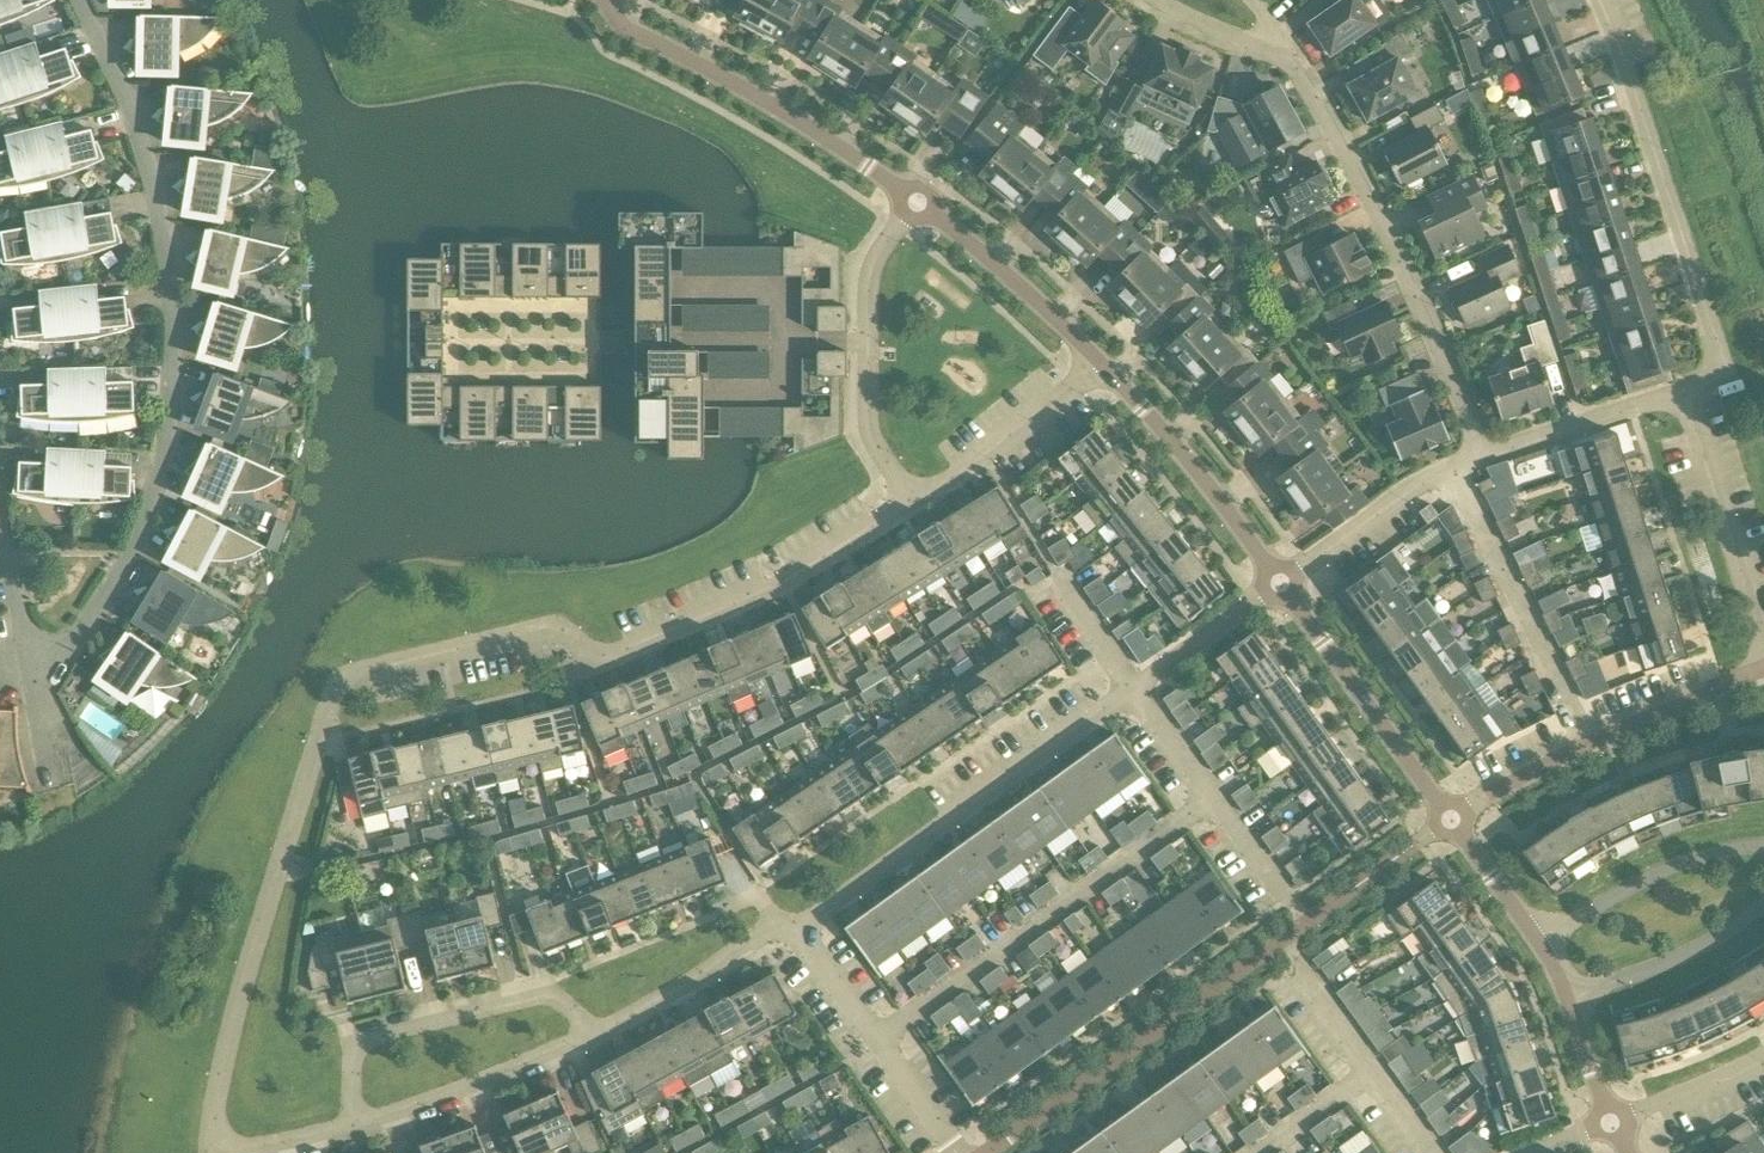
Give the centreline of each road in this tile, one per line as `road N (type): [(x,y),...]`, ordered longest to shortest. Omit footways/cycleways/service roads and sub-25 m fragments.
road 1 (residential): [(914,500),(739,596),(601,652),(558,628),(332,685),(224,1066),(208,1149),(265,1146),(350,1122)]
road 2 (residential): [(28,655),(85,626),(138,541),(159,479),(173,374),(172,286),(154,186),(122,85),(83,0)]
road 3 (residential): [(1484,453),(1409,274),(1287,49),(1200,28),(1150,0)]
road 4 (residential): [(1603,0),(1720,366),(1687,393)]
road 5 (residential): [(1215,794),(878,1040)]
road 6 (residential): [(793,921),(820,913),(1132,686)]
road 7 (residential): [(916,203),(775,106),(627,29),(611,0)]
road 8 (residential): [(1450,819),(1590,743),(1763,669)]
road 9 (residential): [(350,1122),(353,1049),(371,1035),(550,993),(599,1029)]
road 10 (residential): [(916,203),(874,261),(869,342),(872,438),(914,500)]
road 11 (residential): [(1450,819),(1282,584)]
road 12 (residential): [(1282,584),(1107,372)]
road 13 (residential): [(350,1122),(462,1091),(599,1029)]
road 14 (residential): [(1107,372),(916,203)]
road 15 (residential): [(1687,393),(1763,629)]
road 16 (unclassified): [(1763,846),(1663,870),(1538,940)]
road 17 (residential): [(1282,584),(1406,491),(1484,453)]
road 18 (residential): [(1107,372),(914,500)]
road 19 (residential): [(599,1029),(775,924),(793,921)]
road 20 (unclassified): [(1567,997),(1691,953),(1763,903)]
road 21 (residential): [(1484,453),(1687,393)]
road 22 (residential): [(1132,686),(1282,584)]
road 23 (residential): [(1763,1059),(1609,1127)]
road 24 (residential): [(0,500),(28,655)]
road 25 (residential): [(1538,940),(1450,819)]
road 26 (residential): [(878,1040),(793,921)]
road 27 (residential): [(1372,1070),(1256,1152)]
road 28 (residential): [(1609,1127),(1567,997)]
road 29 (residential): [(956,1152),(878,1040)]
road 30 (residential): [(28,655),(53,789)]
road 31 (residential): [(1215,794),(1132,686)]
road 32 (residential): [(1294,900),(1215,794)]
road 33 (residential): [(1372,1070),(1302,968)]
road 34 (residential): [(1132,686),(1058,587)]

